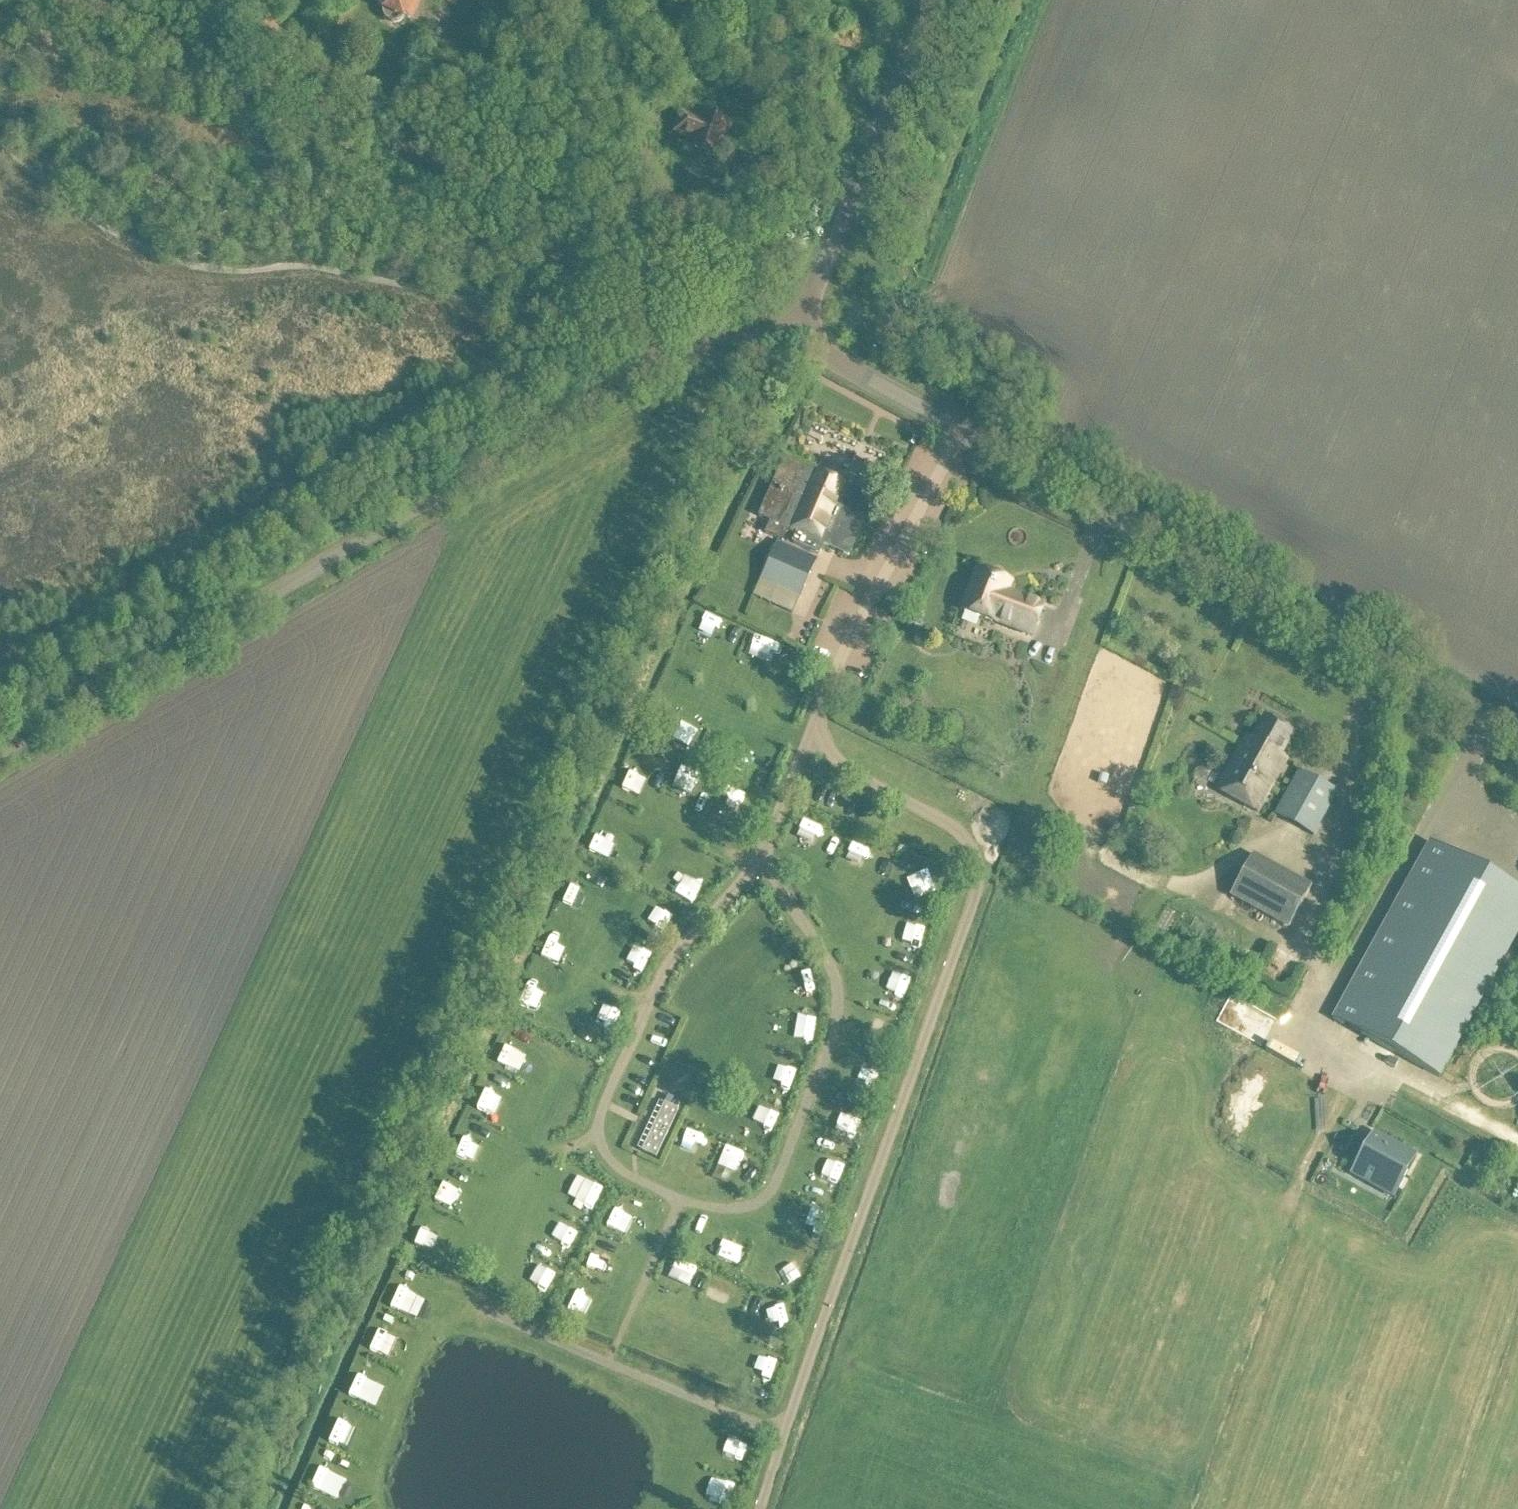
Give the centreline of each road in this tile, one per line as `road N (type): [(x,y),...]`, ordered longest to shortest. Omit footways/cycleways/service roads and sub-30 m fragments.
road 1 (unclassified): [(0,754),(725,333),(776,326),(797,335)]
road 2 (tertiary): [(1517,735),(797,335)]
road 3 (track): [(88,0),(368,123),(446,166),(615,310)]
road 4 (track): [(819,278),(858,294),(916,292),(1031,0)]
road 5 (tertiary): [(797,335),(934,0)]

